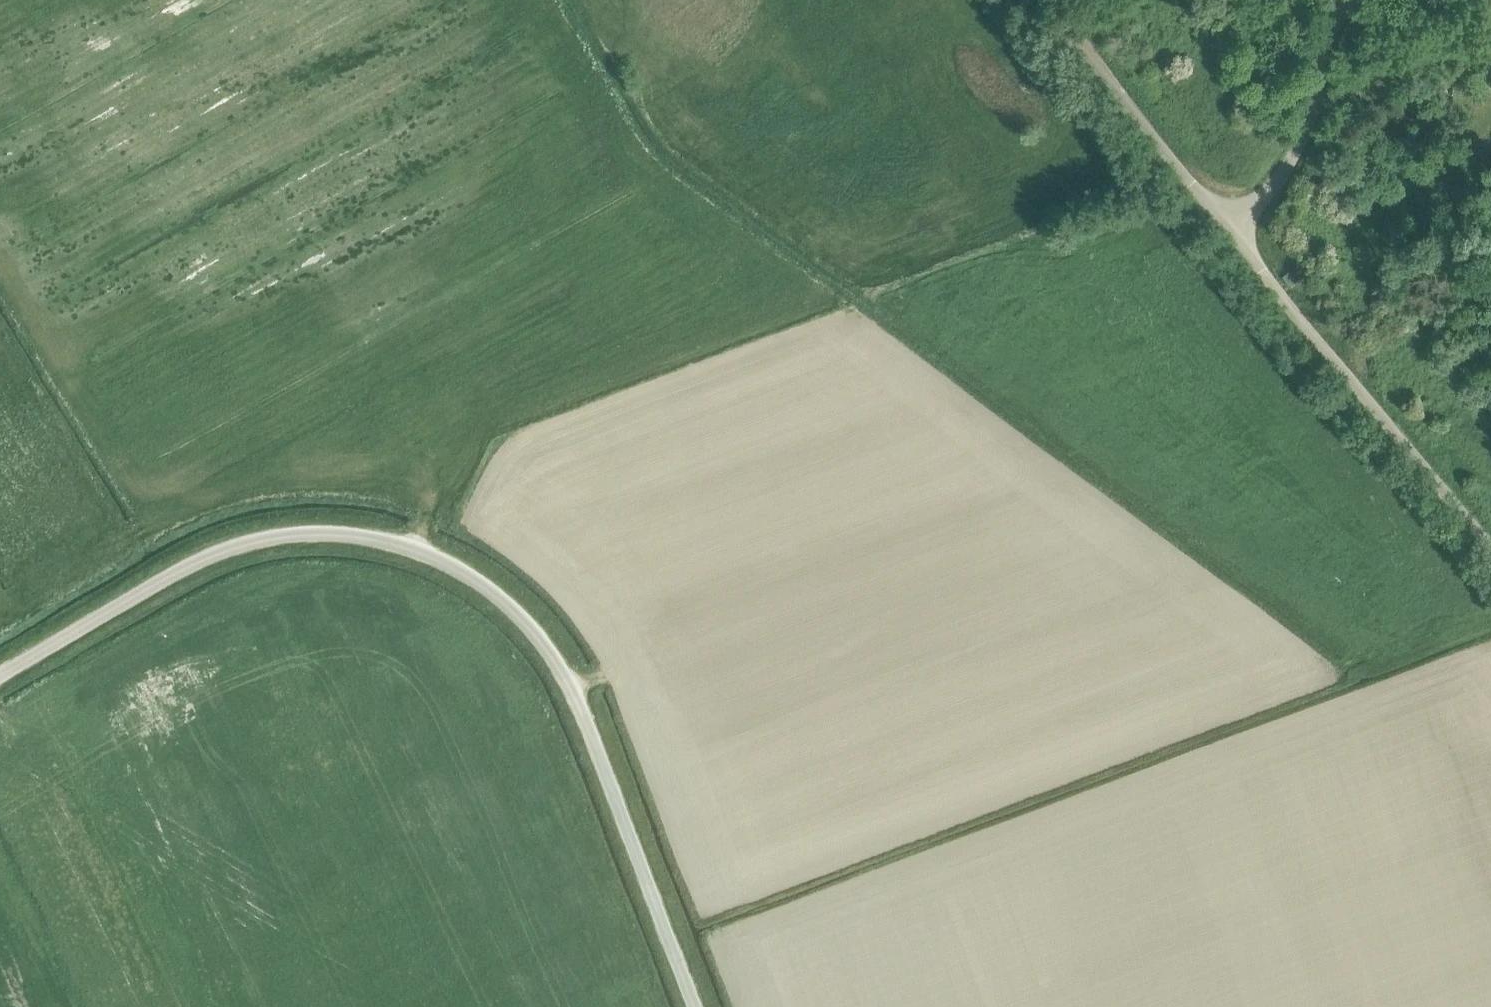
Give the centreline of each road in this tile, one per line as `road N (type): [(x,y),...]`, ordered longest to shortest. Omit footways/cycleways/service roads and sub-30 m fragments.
road 1 (unclassified): [(0,688),(214,568),(350,541),(465,573),(547,639),(694,1006)]
road 2 (unclassified): [(1490,549),(1238,225)]
road 3 (unclassified): [(1238,225),(1040,0)]
road 4 (unclassified): [(1238,225),(1283,175),(1352,0)]

